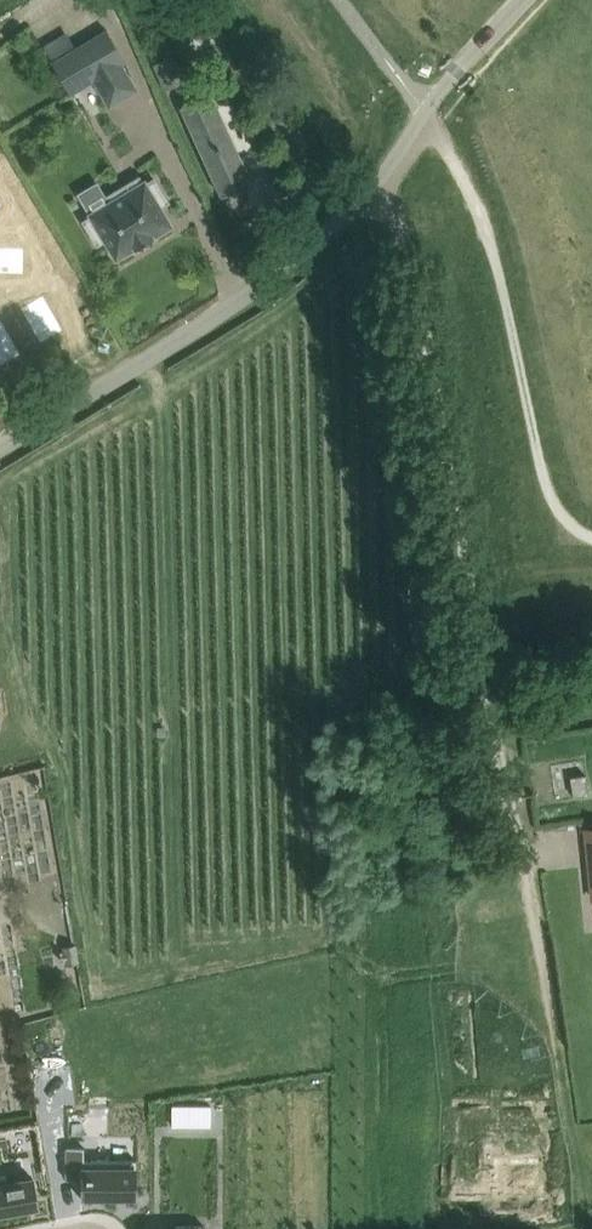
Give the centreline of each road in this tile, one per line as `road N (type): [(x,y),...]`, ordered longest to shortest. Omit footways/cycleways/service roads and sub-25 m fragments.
road 1 (track): [(370,191),(398,222),(412,263),(573,1131)]
road 2 (unclassified): [(0,449),(146,362),(308,248),(370,191),(459,70),(523,0)]

